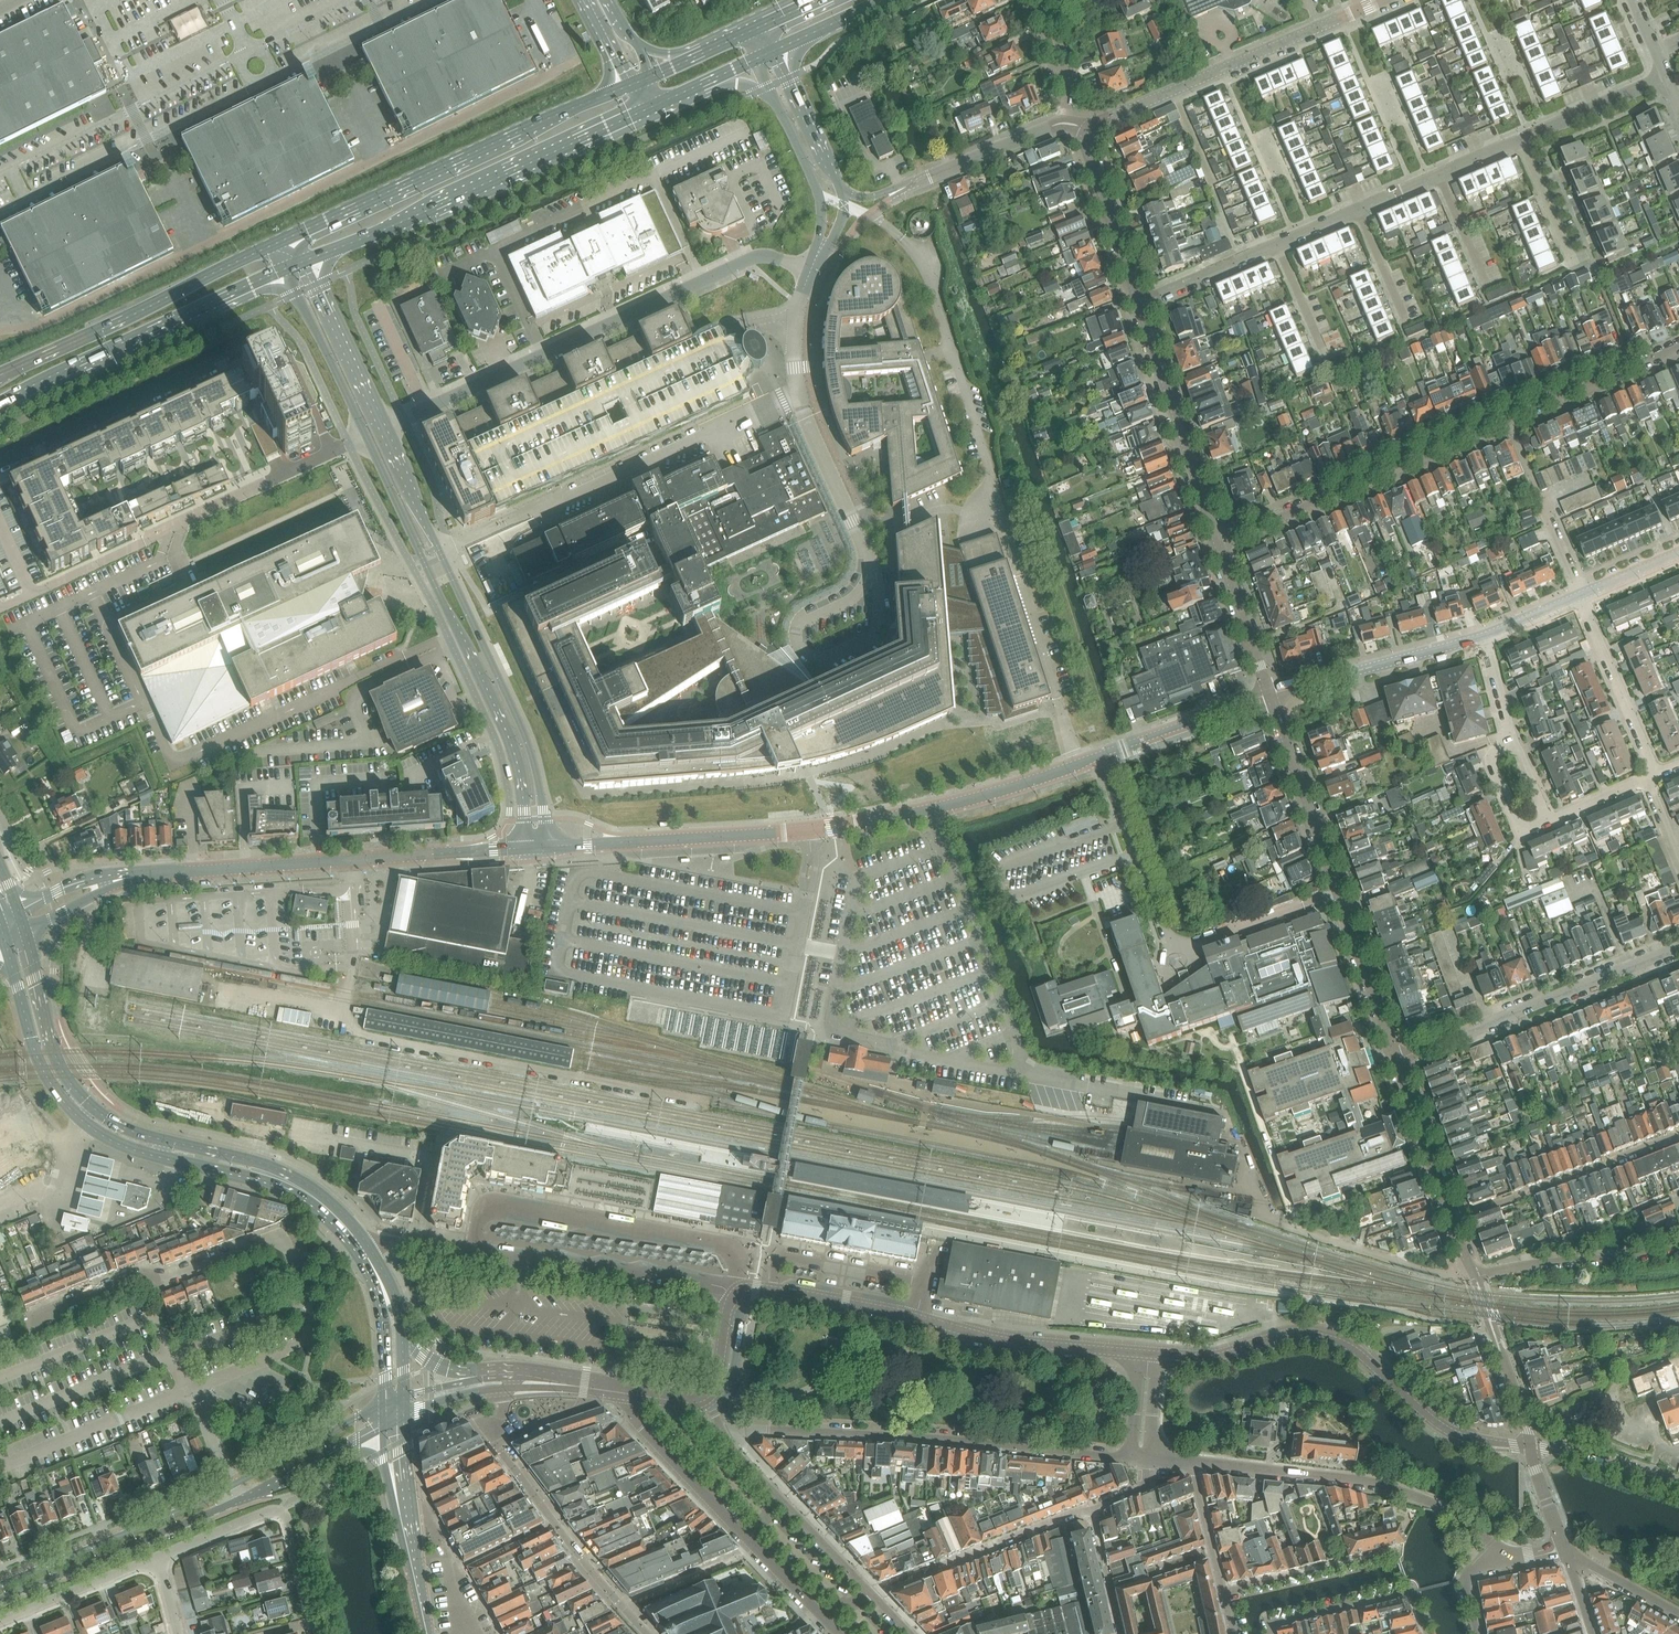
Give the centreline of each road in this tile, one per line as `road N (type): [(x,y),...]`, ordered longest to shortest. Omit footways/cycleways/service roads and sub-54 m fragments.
road 1 (residential): [(1678,347),(1218,541)]
road 2 (unclassified): [(383,429),(752,258),(810,275)]
road 3 (residential): [(548,847),(528,742),(383,429)]
road 4 (unclassified): [(365,436),(509,735),(524,796),(524,848)]
road 5 (tertiary): [(384,1404),(204,1499),(0,1584)]
road 6 (residential): [(1143,1459),(899,1435),(722,1432)]
road 7 (tertiary): [(0,1599),(271,1487),(384,1429)]
road 8 (tertiary): [(6,941),(36,1053),(91,1126),(145,1153),(255,1181),(287,1180)]
road 9 (tertiary): [(114,881),(524,848)]
road 10 (tertiary): [(1139,1353),(993,1340),(871,1307),(758,1288),(735,1292)]
road 11 (tertiary): [(1531,1446),(1439,1425),(1329,1339),(1290,1336),(1204,1358),(1157,1355)]
road 12 (tertiary): [(287,1180),(260,1163),(147,1136),(99,1111),(54,1050),(26,932)]
road 13 (residential): [(1398,1059),(1270,693)]
road 14 (tertiary): [(548,847),(776,833),(933,809)]
road 15 (secondary): [(307,260),(651,108)]
road 16 (secondary): [(628,86),(286,239)]
road 17 (tertiary): [(1270,693),(933,809)]
road 18 (residential): [(1191,1464),(1383,1486),(1442,1507),(1515,1559)]
road 19 (residential): [(473,1253),(480,1220),(503,1208),(724,1247),(739,1267),(735,1292)]
road 20 (residential): [(306,1301),(287,1246),(272,1240),(170,1276),(135,1274),(32,1316)]
road 21 (secondary): [(286,239),(0,376)]
road 22 (secondary): [(0,402),(287,268)]
road 23 (residential): [(1368,6),(1089,130)]
road 24 (residential): [(1398,1059),(1678,947)]
road 25 (residential): [(735,1292),(473,1253)]
road 26 (residential): [(1140,302),(1218,541)]
road 27 (residential): [(365,436),(144,542)]
road 28 (residential): [(1455,1219),(1678,1134)]
road 29 (residential): [(1089,1507),(872,1594)]
road 30 (tertiary): [(1483,637),(1270,693)]
road 31 (residential): [(1476,1278),(1678,1245)]
road 32 (unclassified): [(769,87),(819,195),(810,275)]
road 33 (residential): [(1273,1633),(1276,1622),(1411,1591),(1427,1633)]
road 34 (residential): [(1651,776),(1580,596)]
road 35 (residential): [(624,1392),(635,1420),(746,1537)]
road 36 (residential): [(383,429),(307,260)]
road 37 (unclassified): [(287,268),(365,436)]
road 38 (residential): [(1089,130),(1087,151),(1140,302)]
road 39 (residential): [(1222,1590),(1394,1552)]
road 40 (residential): [(0,1621),(157,1556)]
road 41 (residential): [(1455,1219),(1398,1059)]
road 42 (residential): [(1218,541),(1270,693)]
road 43 (residential): [(1521,139),(1667,79)]
road 44 (tertiary): [(1678,1486),(1531,1446)]
road 45 (unclassified): [(838,186),(774,50)]
road 46 (tertiary): [(428,1633),(400,1486)]
road 47 (residential): [(1140,302),(1278,245)]
road 48 (residential): [(1061,124),(924,179)]
road 49 (residential): [(1573,262),(1521,139)]
road 50 (residential): [(1564,1549),(1678,1614)]
road 51 (residential): [(317,1633),(288,1522),(276,1511)]
road 52 (residential): [(872,1594),(782,1500)]
road 53 (residential): [(1222,1590),(1191,1464)]
road 54 (residential): [(1089,1507),(1119,1633)]
road 55 (residential): [(1515,743),(1495,753),(1493,763),(1518,823),(1548,821)]
road 56 (residential): [(157,1556),(276,1511)]
road 57 (secondary): [(774,50),(886,0)]
road 58 (residential): [(1407,322),(1358,210)]
road 59 (residential): [(1326,357),(1278,245)]

